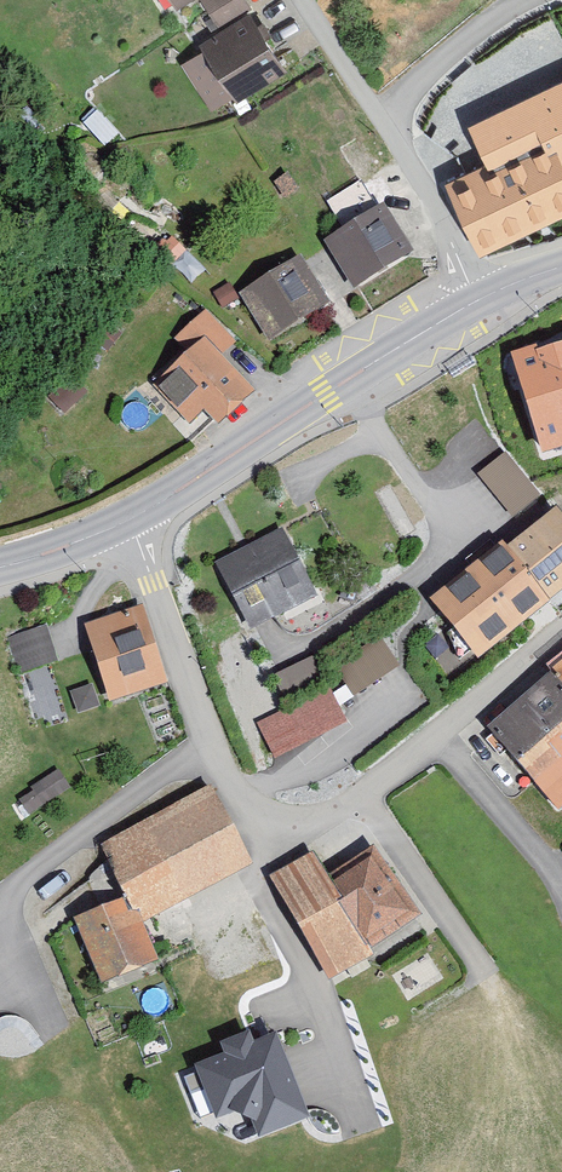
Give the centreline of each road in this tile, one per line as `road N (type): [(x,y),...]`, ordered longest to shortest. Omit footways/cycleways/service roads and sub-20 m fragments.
road 1 (residential): [(128,520),(224,772),(250,805),(286,821),(313,819),(350,803),(561,625)]
road 2 (tertiary): [(476,301),(128,520)]
road 3 (residential): [(476,301),(433,202),(382,124)]
road 4 (residential): [(382,124),(447,59),(533,0)]
road 5 (residential): [(382,124),(302,0)]
road 6 (tertiary): [(128,520),(0,567)]

